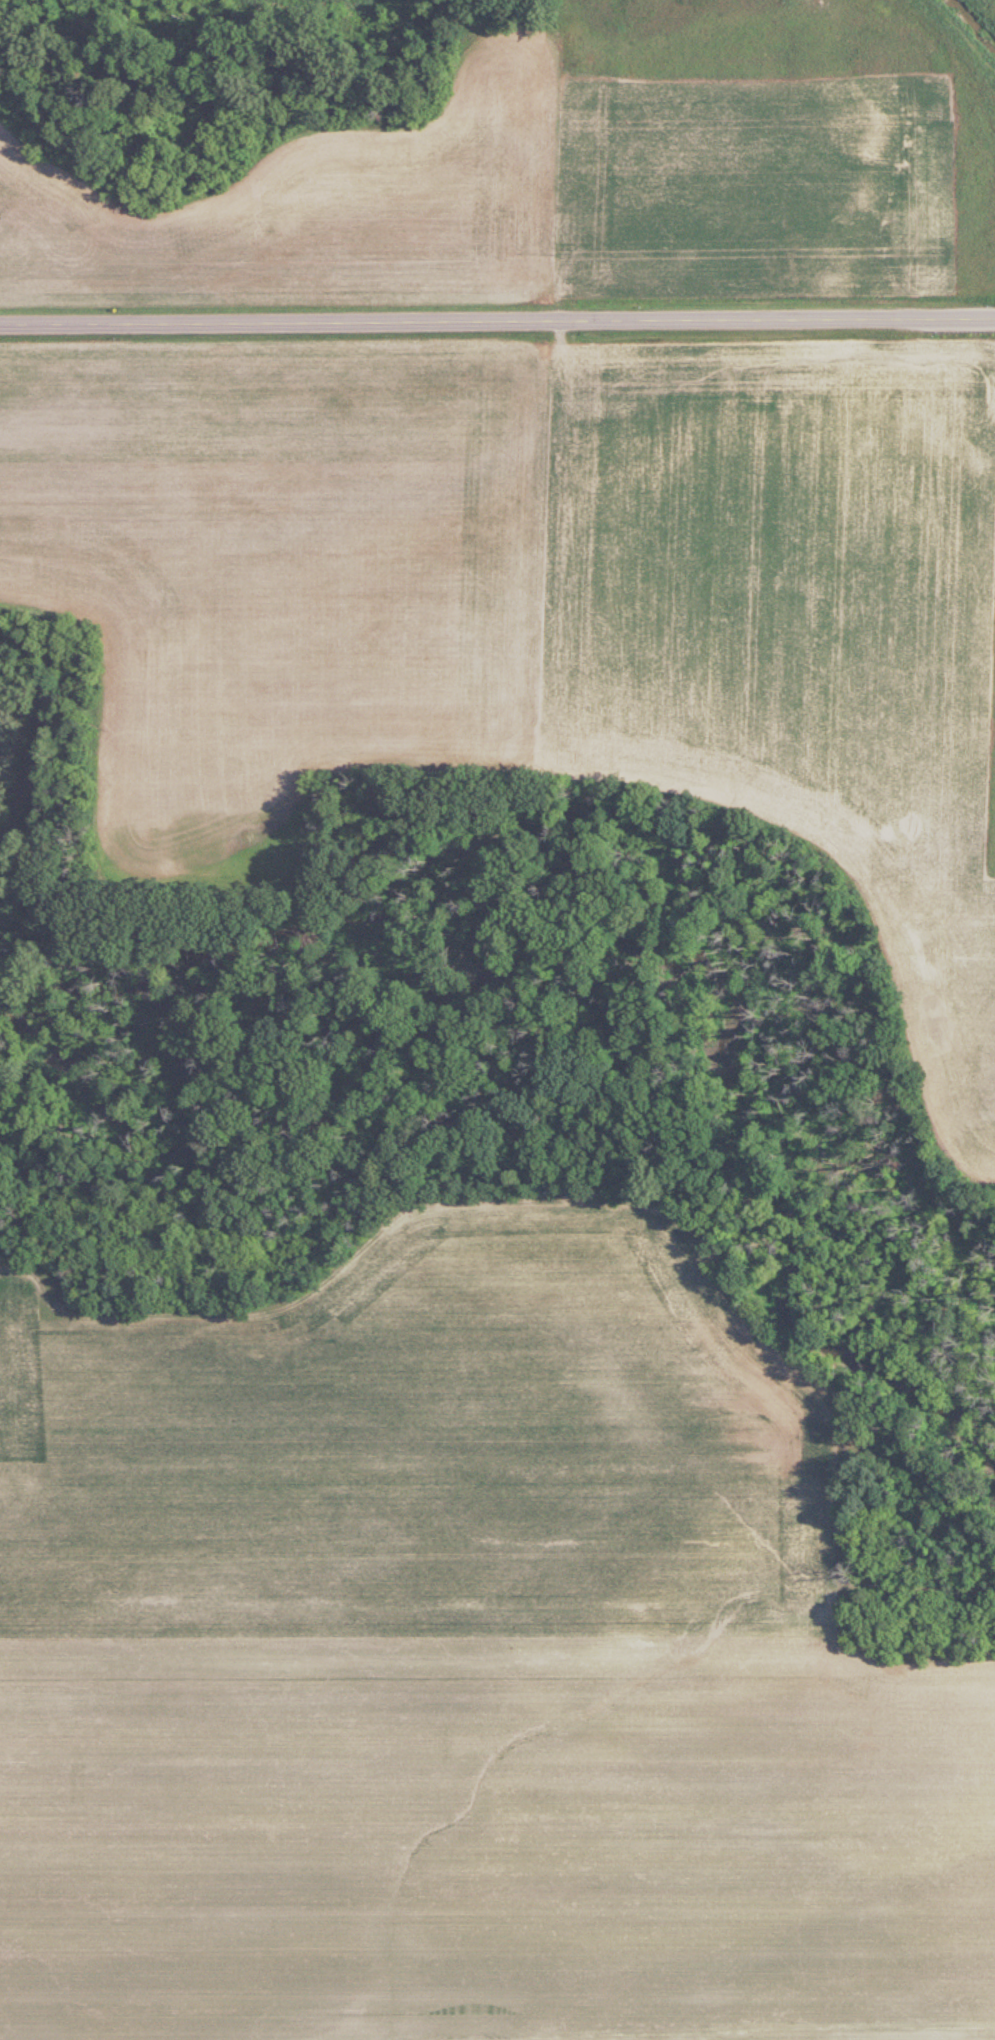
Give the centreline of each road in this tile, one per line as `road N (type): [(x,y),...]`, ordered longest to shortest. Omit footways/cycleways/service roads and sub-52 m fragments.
road 1 (tertiary): [(0,324),(994,318)]

